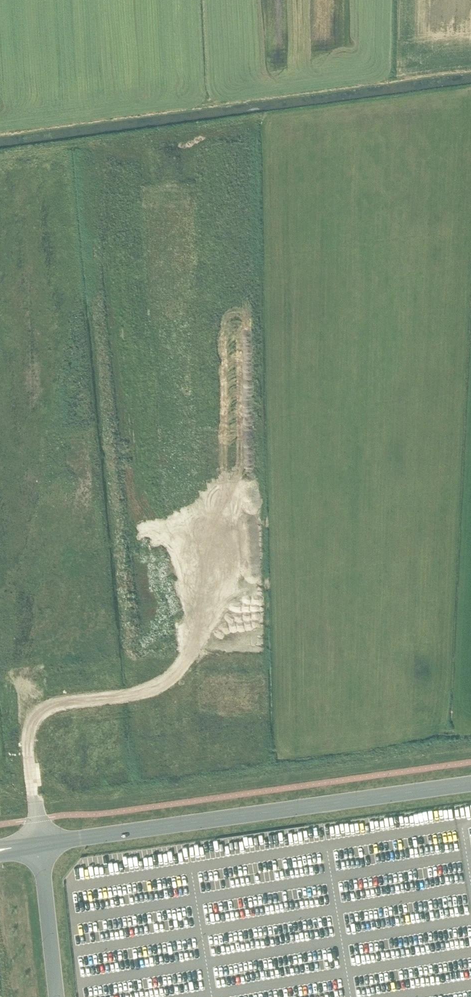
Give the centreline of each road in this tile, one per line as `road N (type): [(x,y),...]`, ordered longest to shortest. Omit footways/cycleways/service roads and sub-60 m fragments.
road 1 (unclassified): [(40,844),(470,785)]
road 2 (unclassified): [(40,844),(58,996)]

